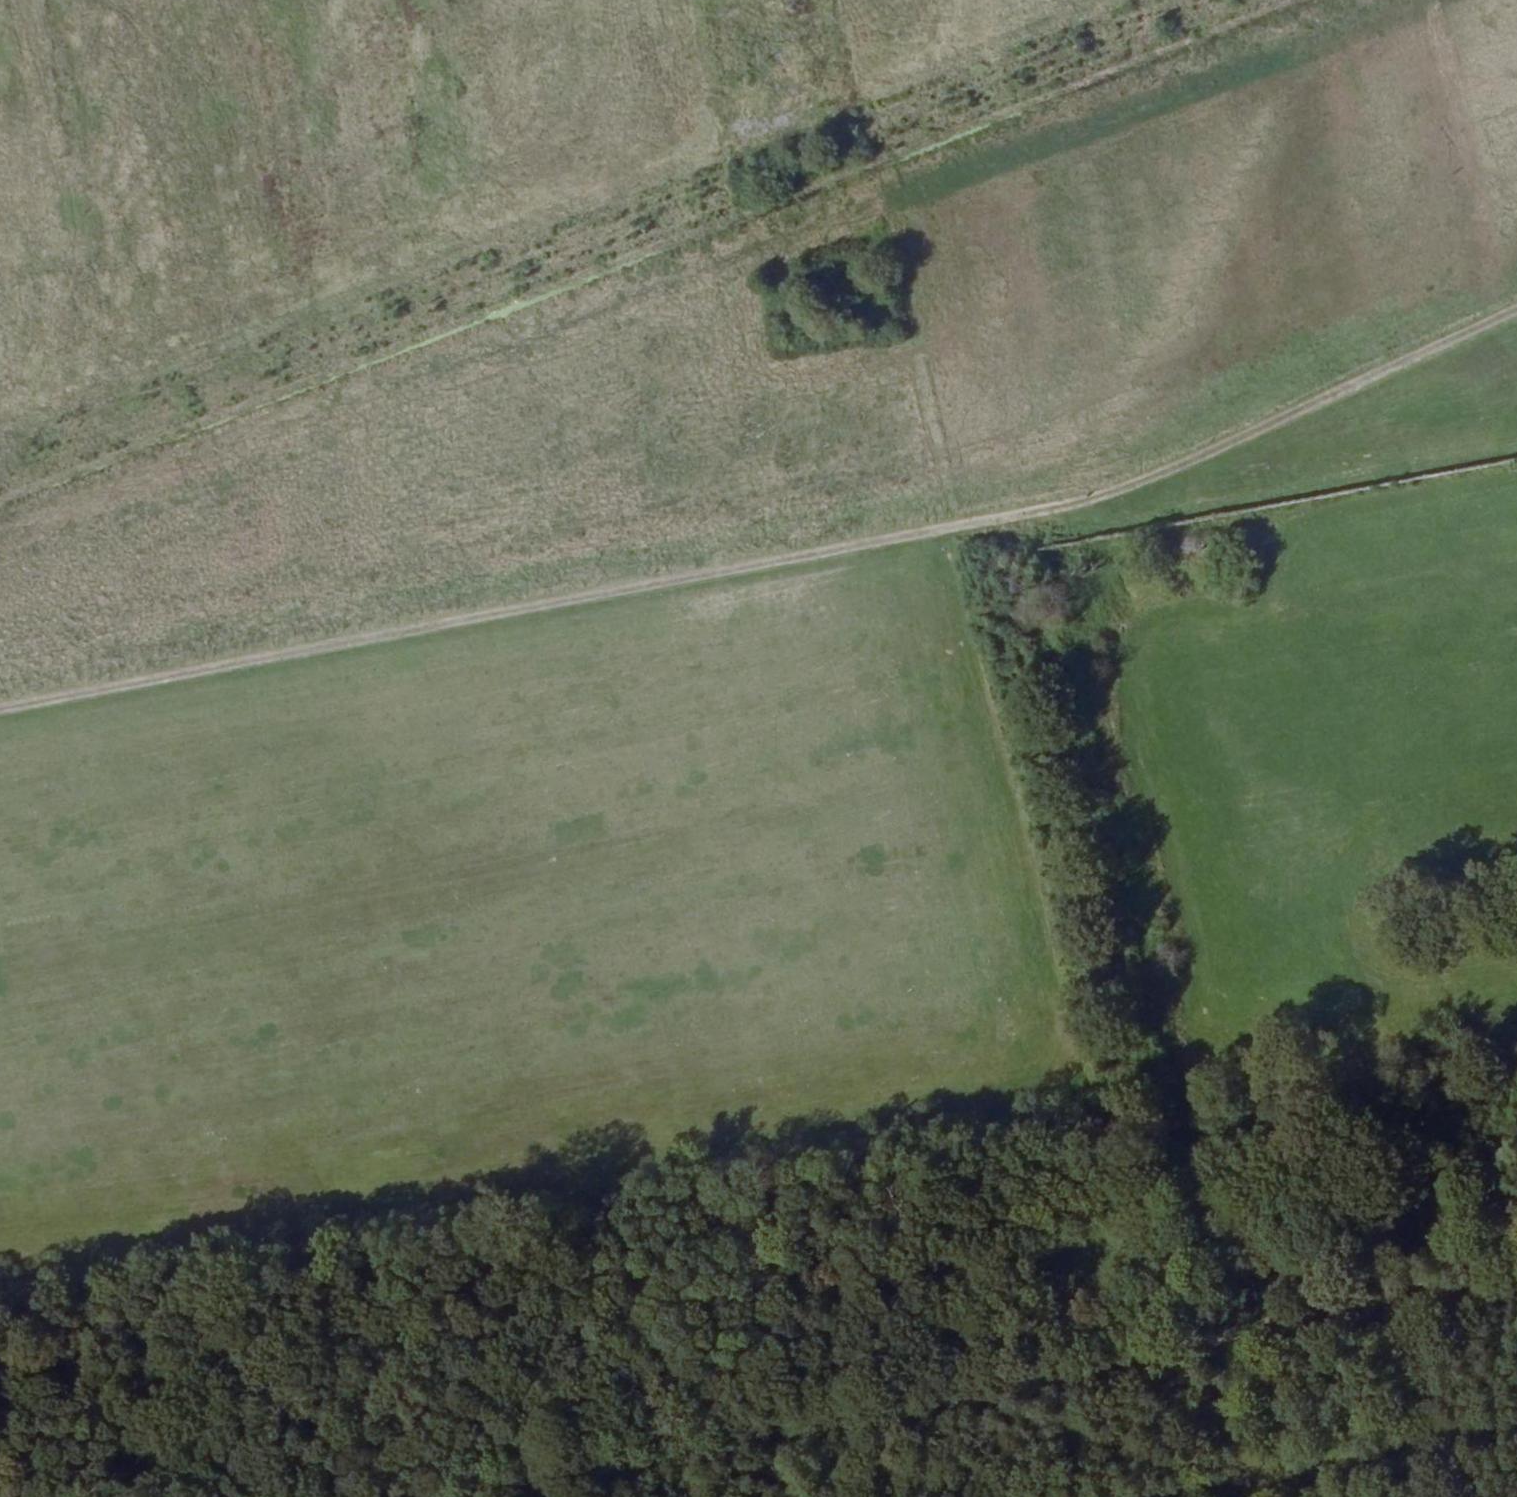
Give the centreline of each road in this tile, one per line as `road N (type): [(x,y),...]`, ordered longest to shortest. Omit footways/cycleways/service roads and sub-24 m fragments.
road 1 (track): [(0,707),(1102,498),(1516,308)]
road 2 (track): [(1516,1443),(1222,1496)]

